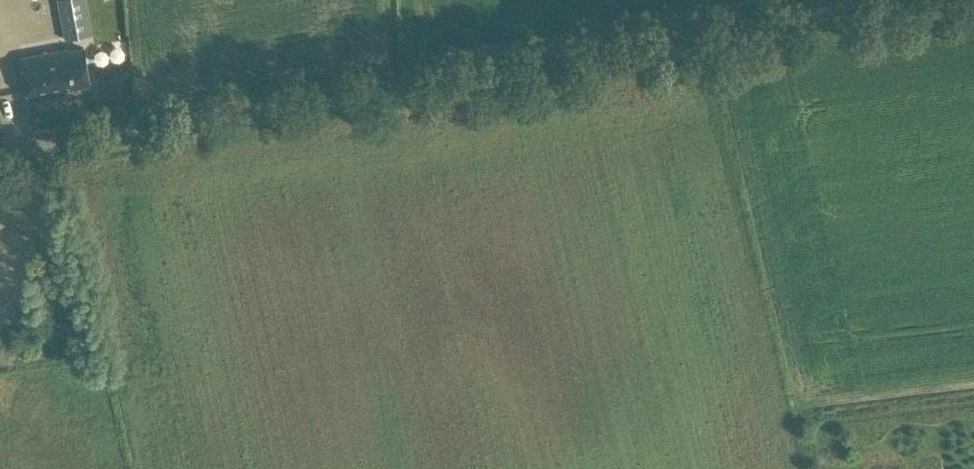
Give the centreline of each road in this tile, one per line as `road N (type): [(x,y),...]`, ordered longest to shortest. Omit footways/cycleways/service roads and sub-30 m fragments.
road 1 (unclassified): [(0,151),(899,0)]

